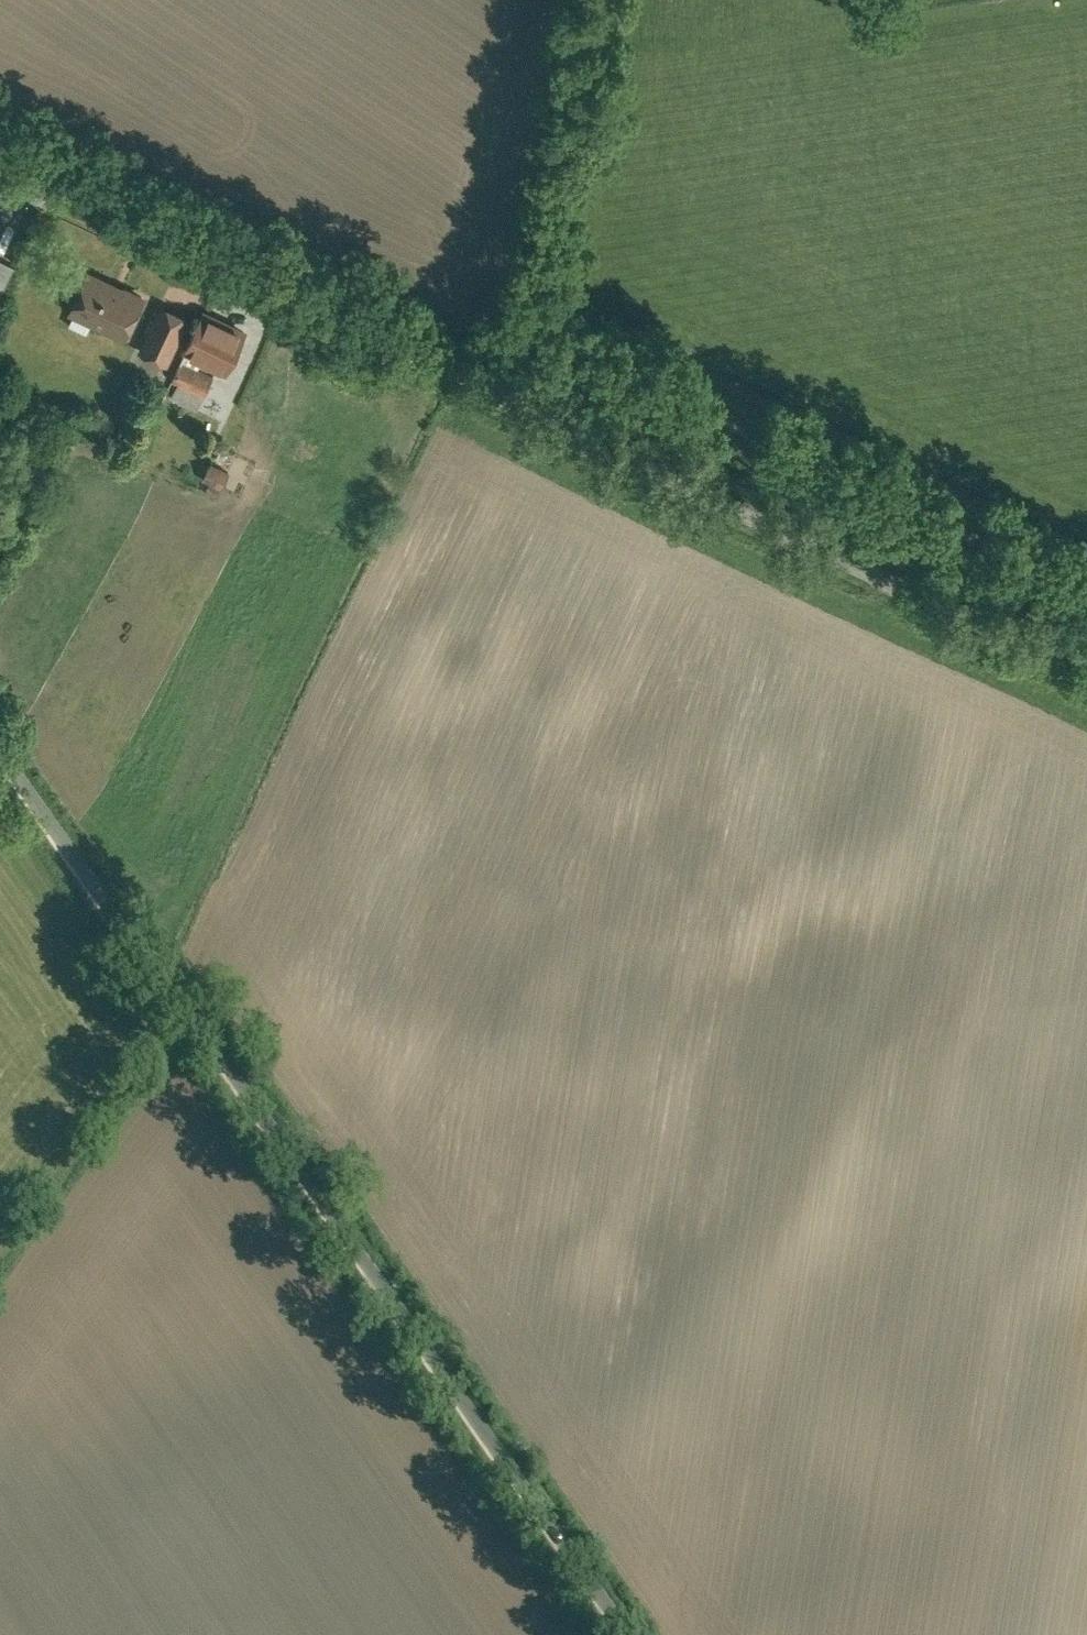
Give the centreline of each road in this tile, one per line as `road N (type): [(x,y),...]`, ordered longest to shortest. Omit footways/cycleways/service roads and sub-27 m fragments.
road 1 (unclassified): [(0,165),(1086,677)]
road 2 (unclassified): [(623,1634),(0,744)]

